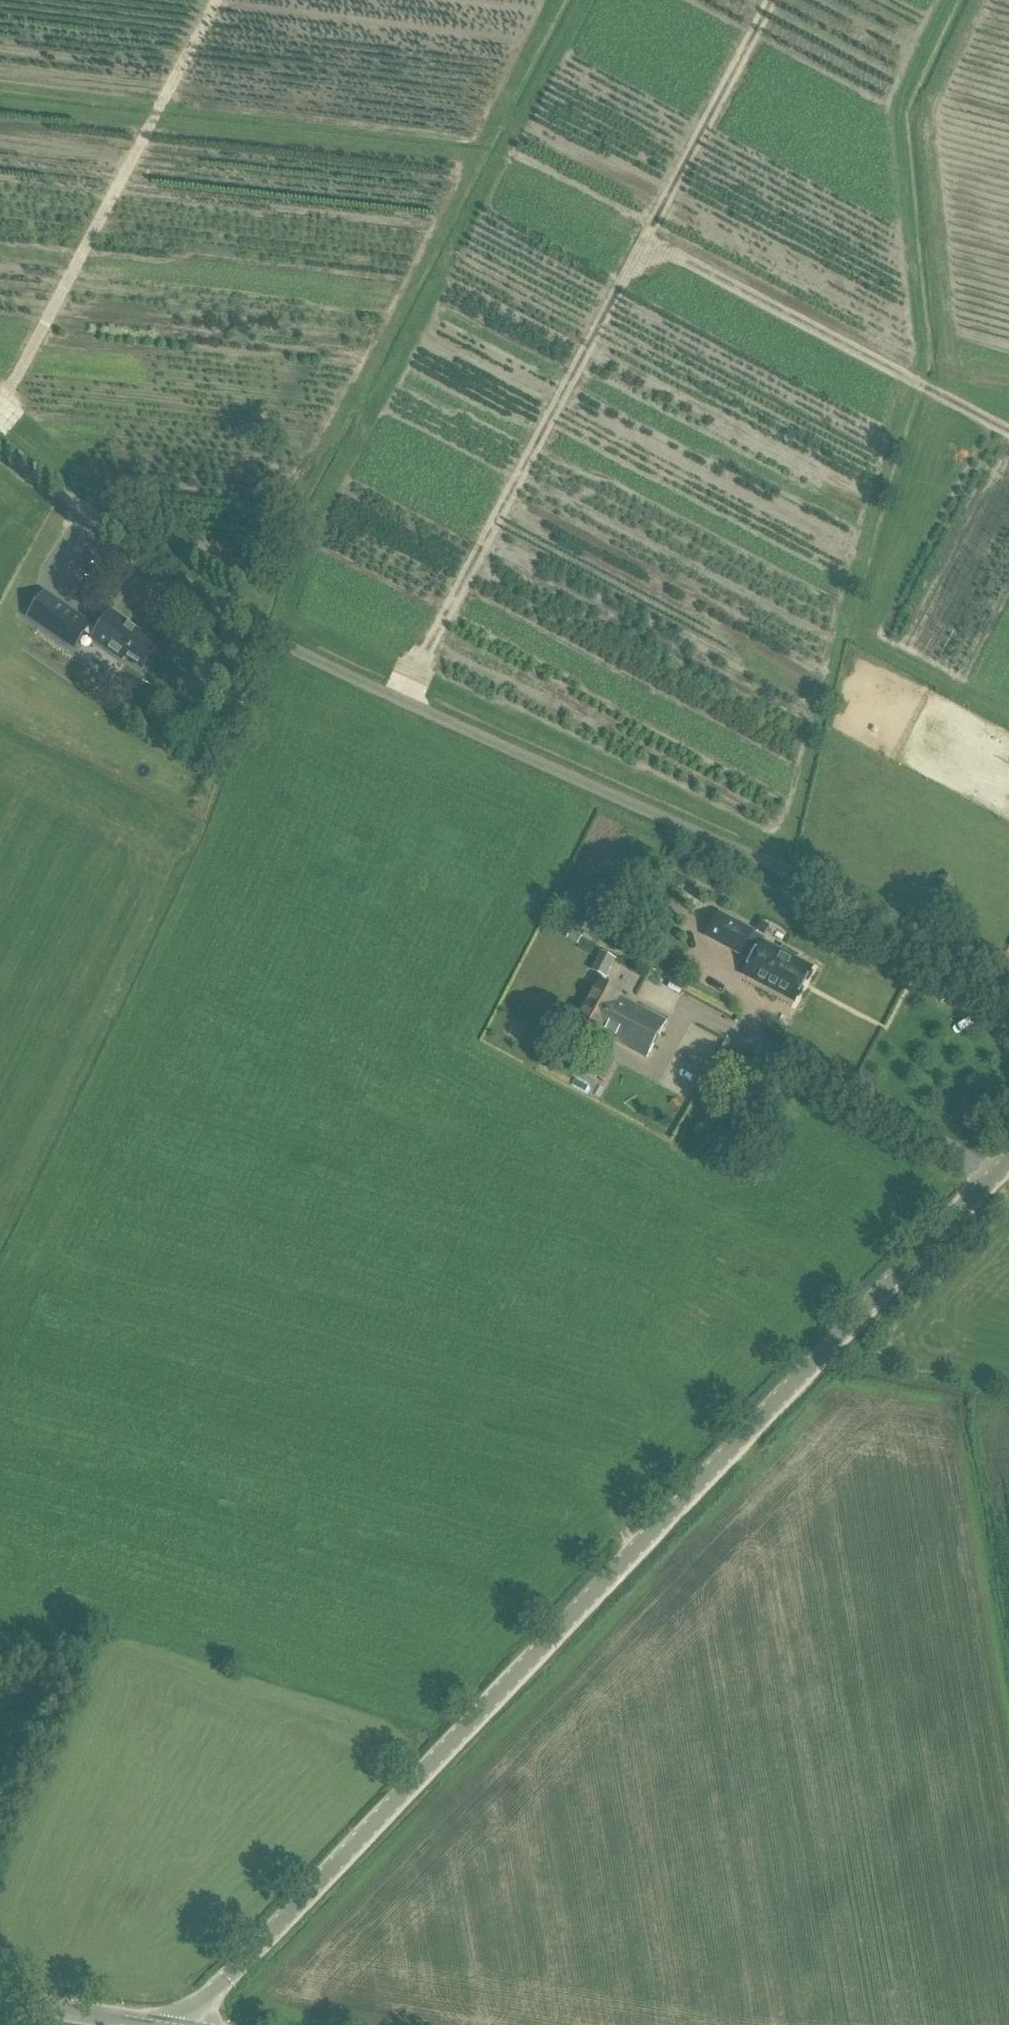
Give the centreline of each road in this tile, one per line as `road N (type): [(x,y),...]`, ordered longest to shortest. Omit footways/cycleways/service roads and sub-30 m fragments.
road 1 (unclassified): [(178,2024),(889,1285),(1008,1172)]
road 2 (unclassified): [(1008,985),(350,686),(67,510),(0,453)]
road 3 (track): [(773,0),(396,707)]
road 4 (track): [(1008,432),(646,239)]
road 5 (tertiary): [(149,2024),(0,2000)]

